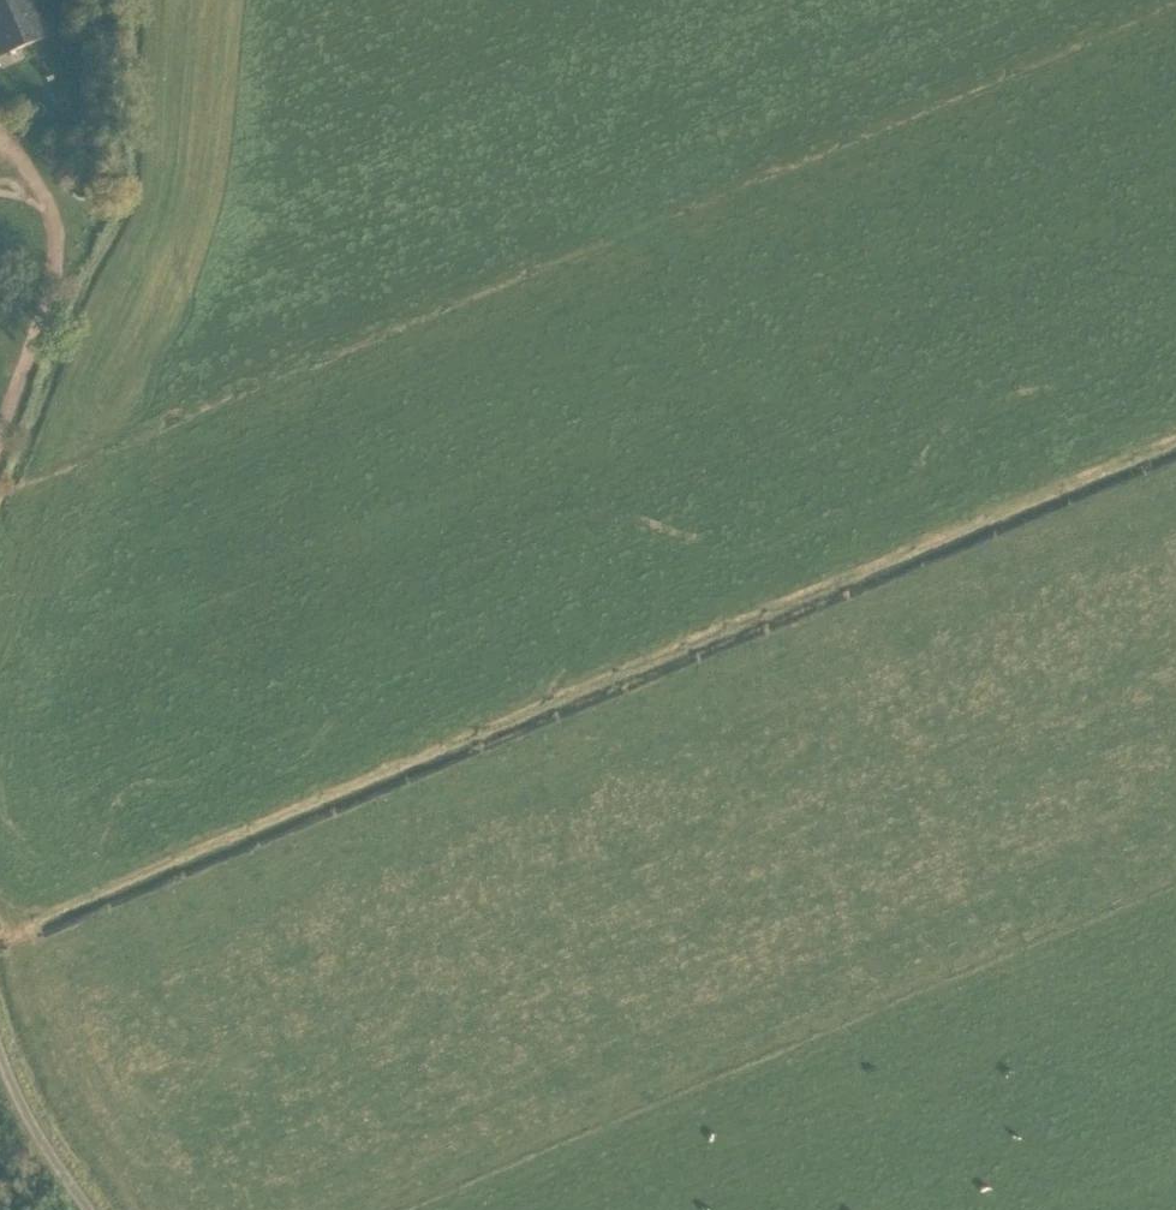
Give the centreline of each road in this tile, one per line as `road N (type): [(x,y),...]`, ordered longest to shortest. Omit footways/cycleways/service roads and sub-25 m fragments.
road 1 (unclassified): [(87,1209),(38,1139),(0,1057)]

